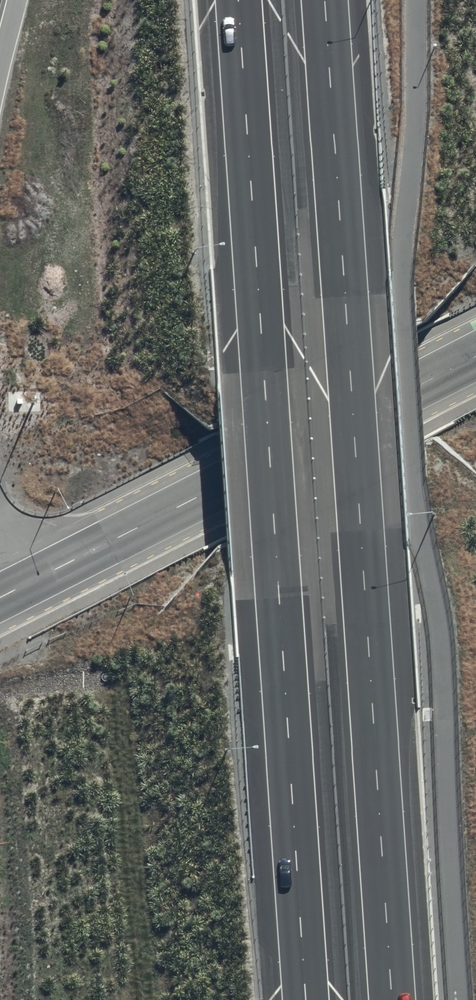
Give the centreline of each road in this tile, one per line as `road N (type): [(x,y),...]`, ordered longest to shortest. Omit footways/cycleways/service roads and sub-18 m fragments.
road 1 (motorway): [(306,999),(238,0)]
road 2 (motorway): [(325,0),(392,999)]
road 3 (secondary): [(0,598),(475,356)]

